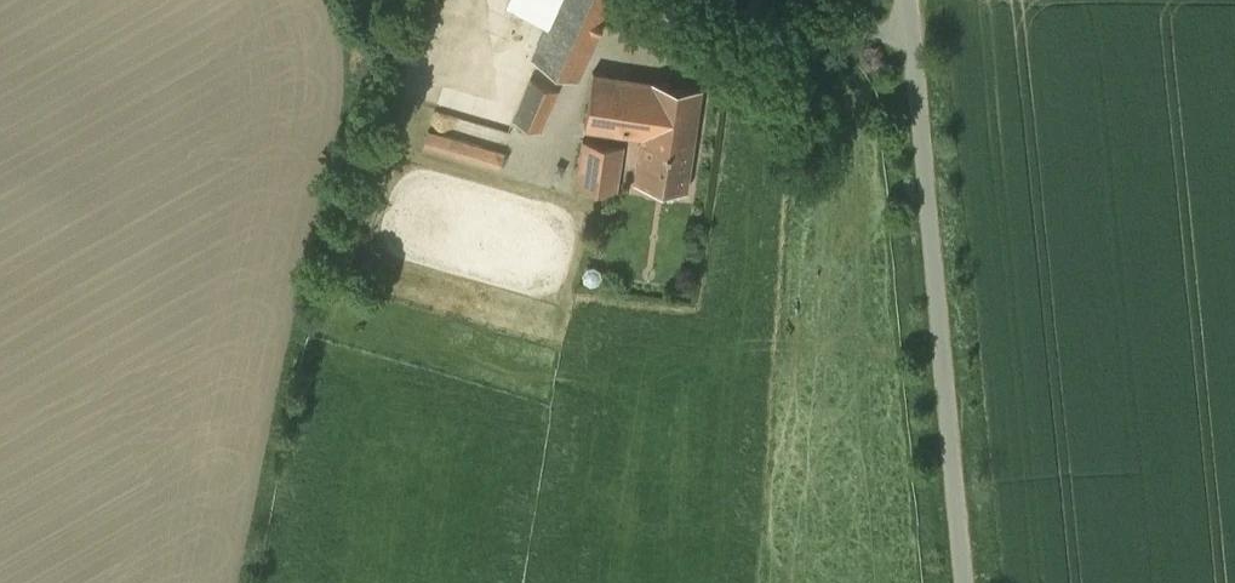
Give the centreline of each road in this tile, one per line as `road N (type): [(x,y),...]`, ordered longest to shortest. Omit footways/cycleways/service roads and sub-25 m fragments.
road 1 (unclassified): [(970,582),(911,0)]

